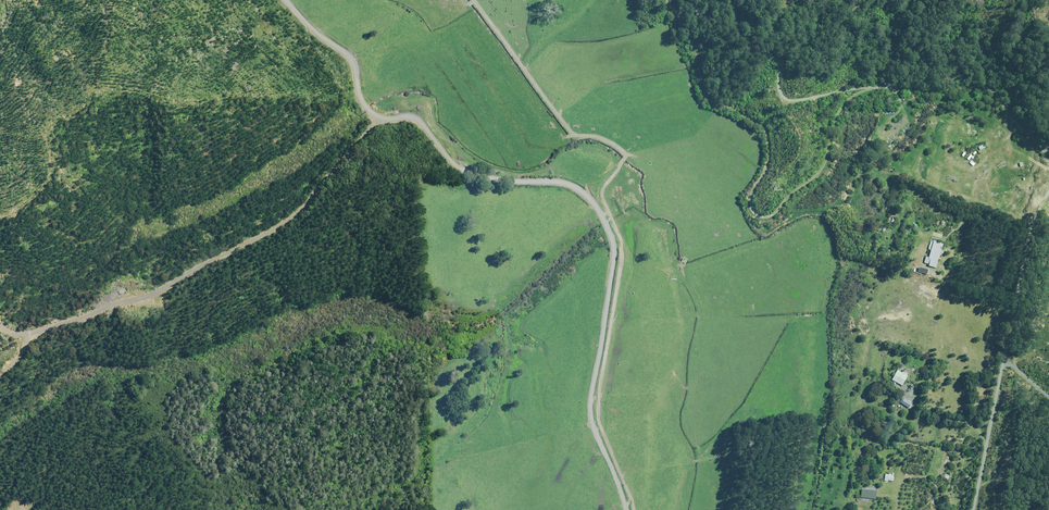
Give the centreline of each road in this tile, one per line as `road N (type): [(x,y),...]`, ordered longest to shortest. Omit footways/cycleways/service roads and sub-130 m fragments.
road 1 (tertiary): [(624,509),(586,416),(616,259),(603,214),(577,188),(479,176),(422,126),(370,112),(349,53),(290,0)]
road 2 (track): [(664,0),(688,34),(711,95),(765,130),(766,156),(749,194),(753,226),(829,171),(835,130),(861,98),(1048,100)]
road 3 (track): [(0,328),(19,335),(63,325),(271,231),(383,120)]
road 4 (track): [(603,214),(604,188),(628,155),(573,135),(474,0)]
road 5 (residential): [(959,509),(1003,303)]

